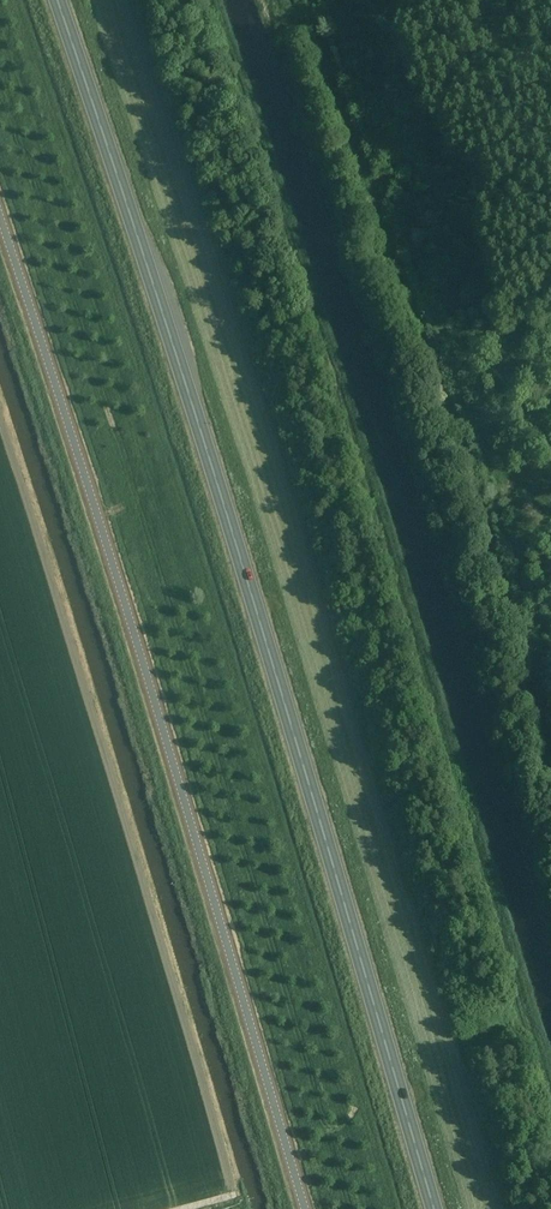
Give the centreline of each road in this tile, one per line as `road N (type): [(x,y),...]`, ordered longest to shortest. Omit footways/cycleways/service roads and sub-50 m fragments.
road 1 (trunk): [(435,1208),(281,680),(54,0)]
road 2 (unclassified): [(301,1208),(145,672),(0,220)]

